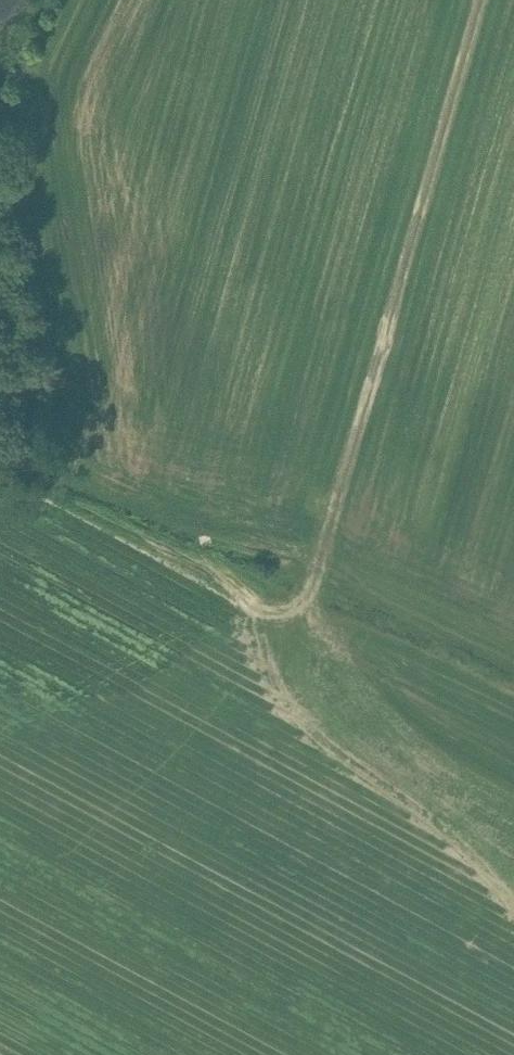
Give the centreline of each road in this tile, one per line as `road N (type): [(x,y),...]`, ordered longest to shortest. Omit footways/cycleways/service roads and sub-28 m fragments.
road 1 (track): [(327,632),(71,1054)]

